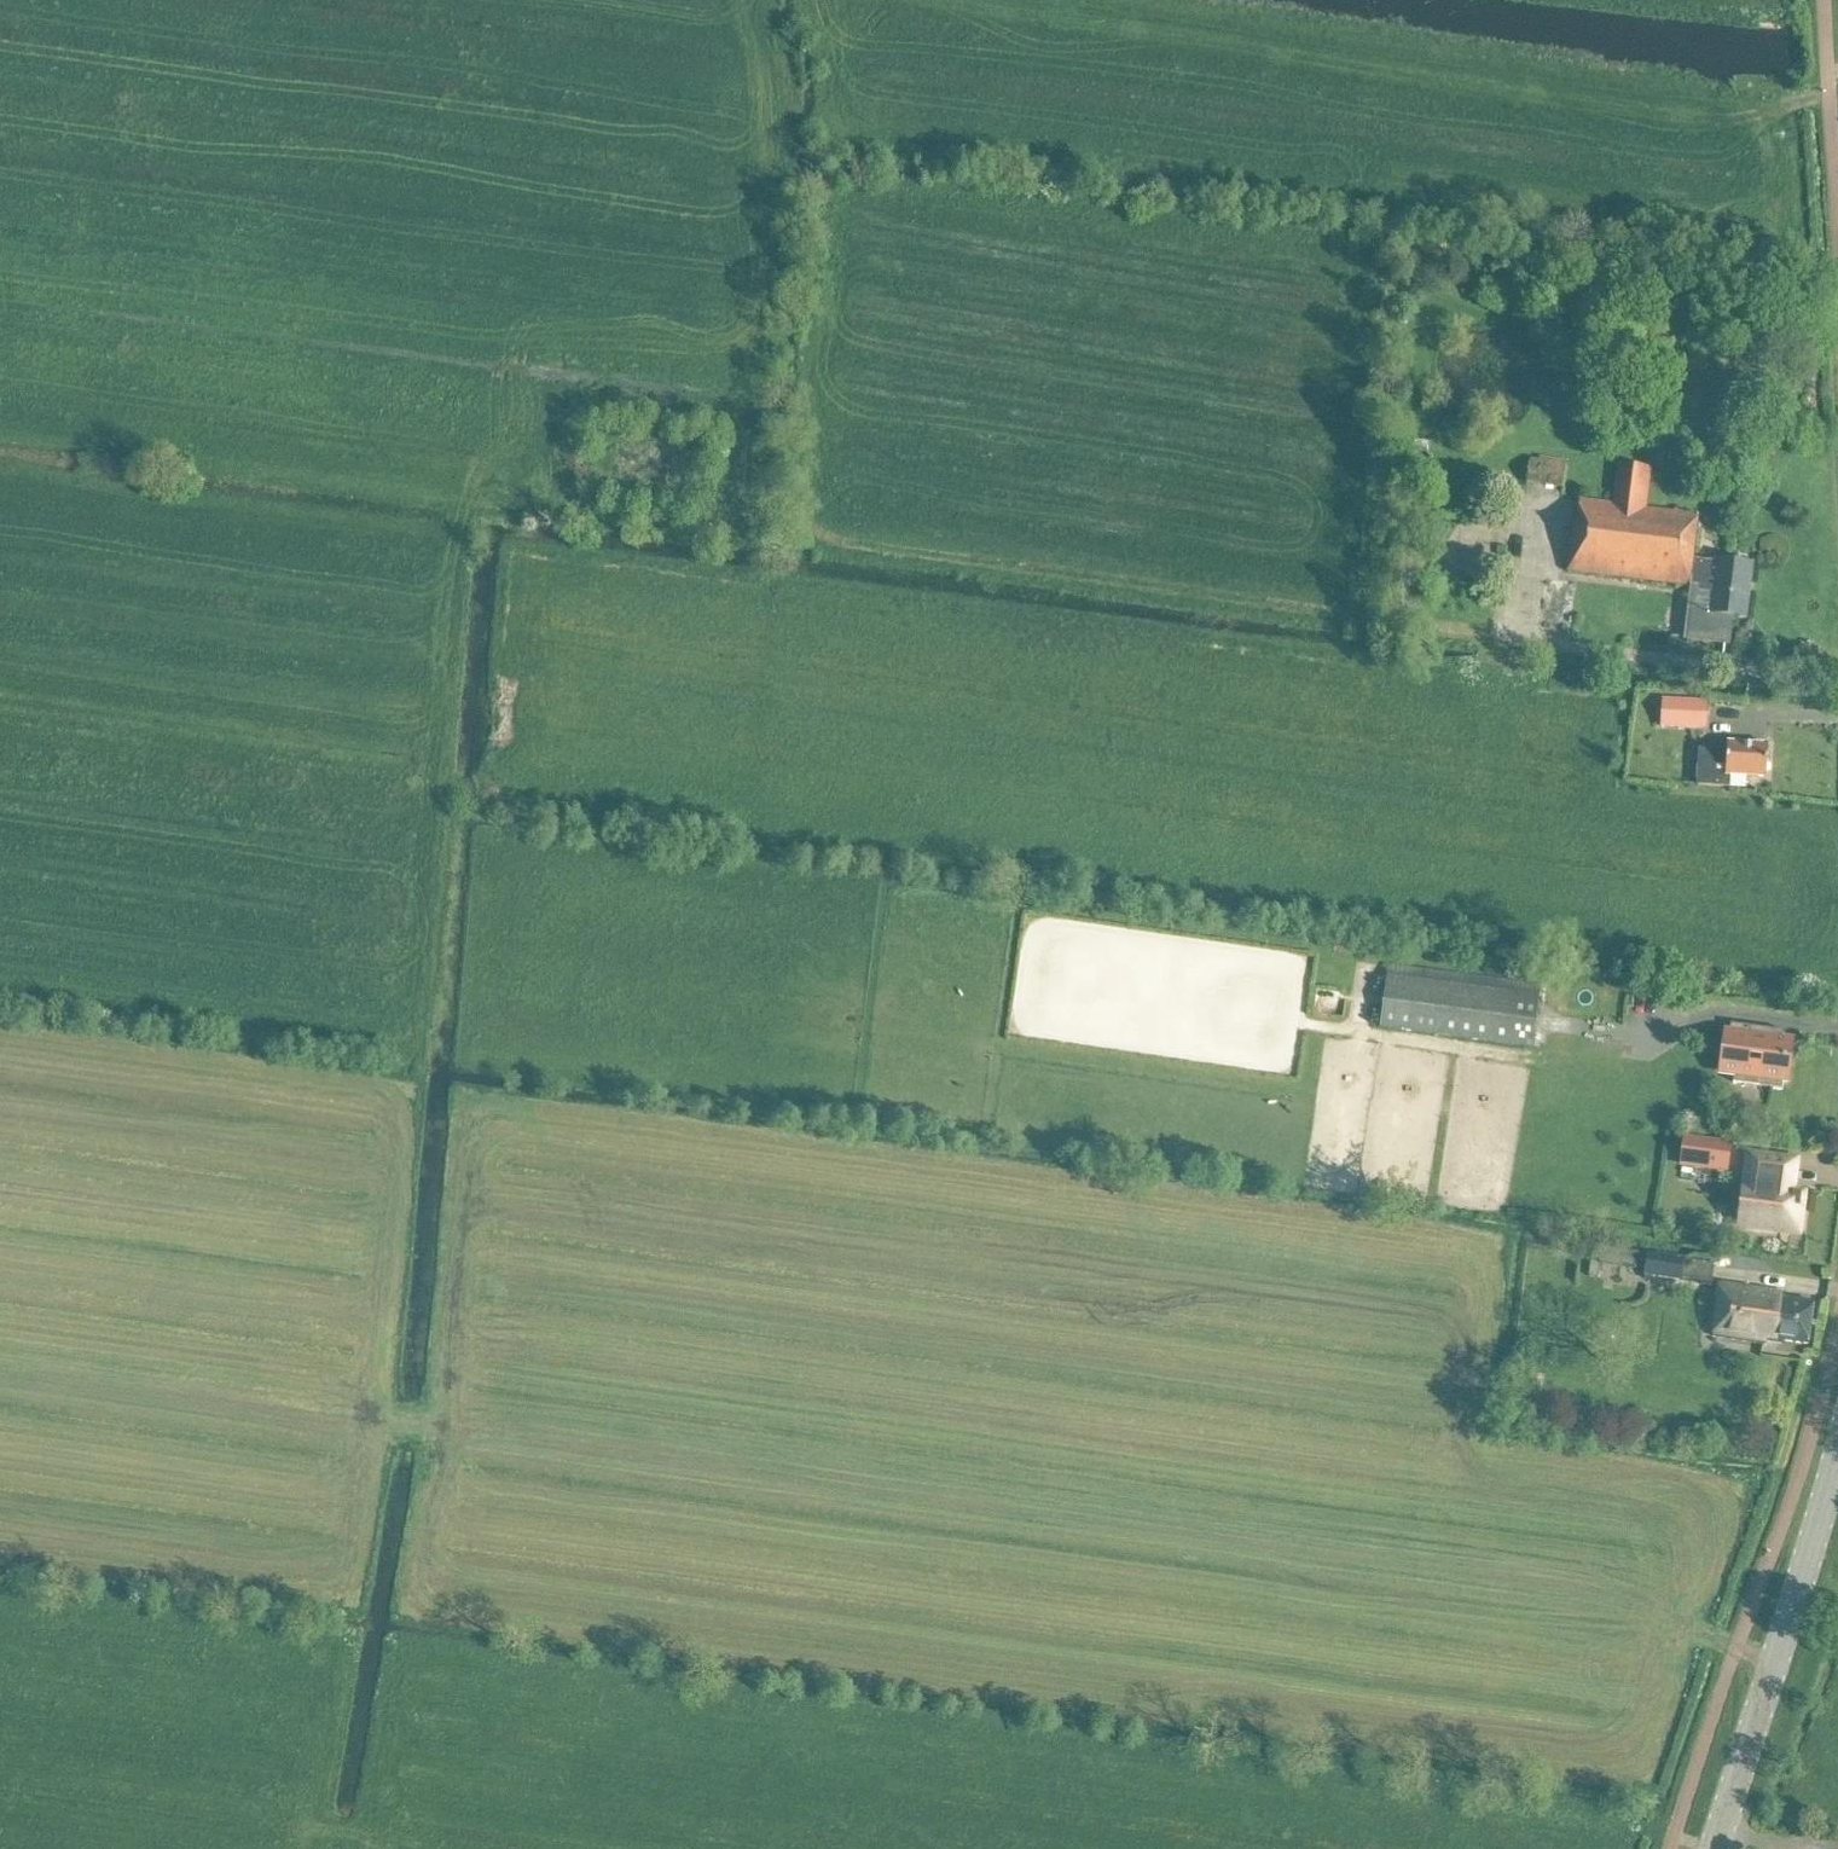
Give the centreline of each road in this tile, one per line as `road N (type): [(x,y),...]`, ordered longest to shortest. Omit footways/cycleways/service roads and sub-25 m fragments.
road 1 (tertiary): [(1719,1848),(1837,1473)]

